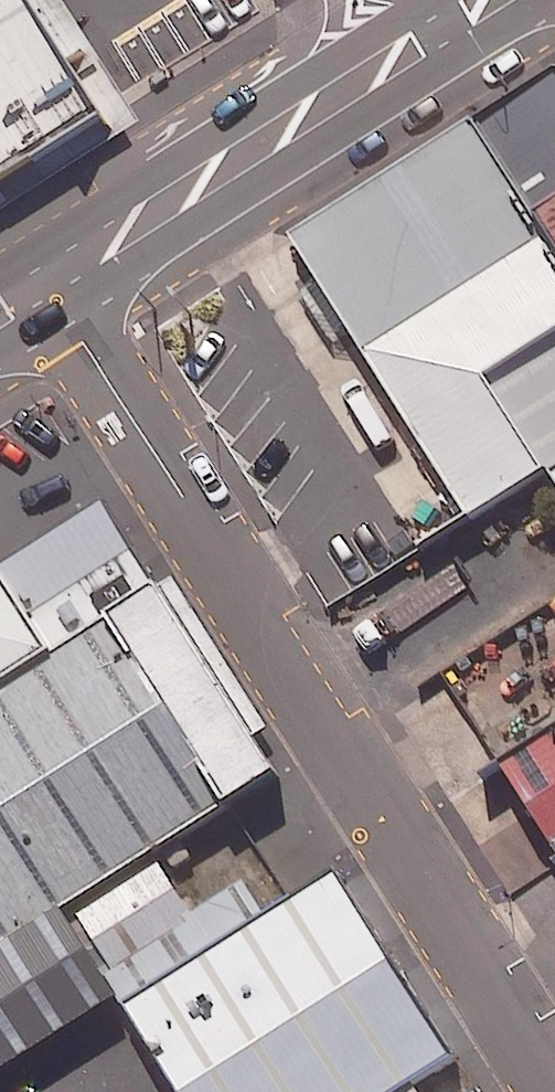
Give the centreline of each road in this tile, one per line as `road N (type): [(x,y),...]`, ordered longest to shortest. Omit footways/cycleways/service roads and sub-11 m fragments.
road 1 (unclassified): [(44,283),(554,1090)]
road 2 (tertiary): [(44,283),(489,0)]
road 3 (tertiary): [(44,283),(113,172),(289,58),(324,20),(321,0)]

